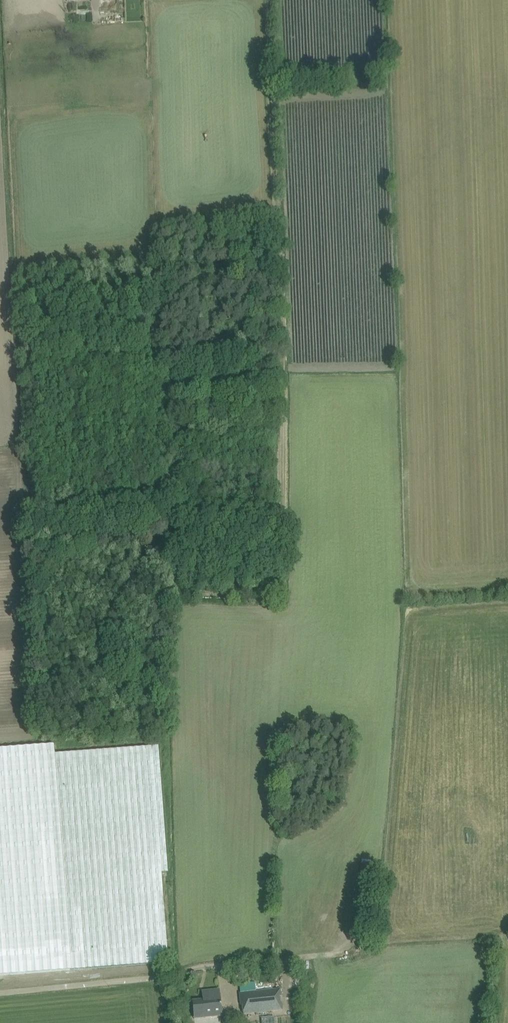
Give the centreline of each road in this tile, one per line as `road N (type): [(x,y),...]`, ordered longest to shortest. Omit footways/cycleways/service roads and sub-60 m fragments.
road 1 (unclassified): [(0,992),(183,972)]

